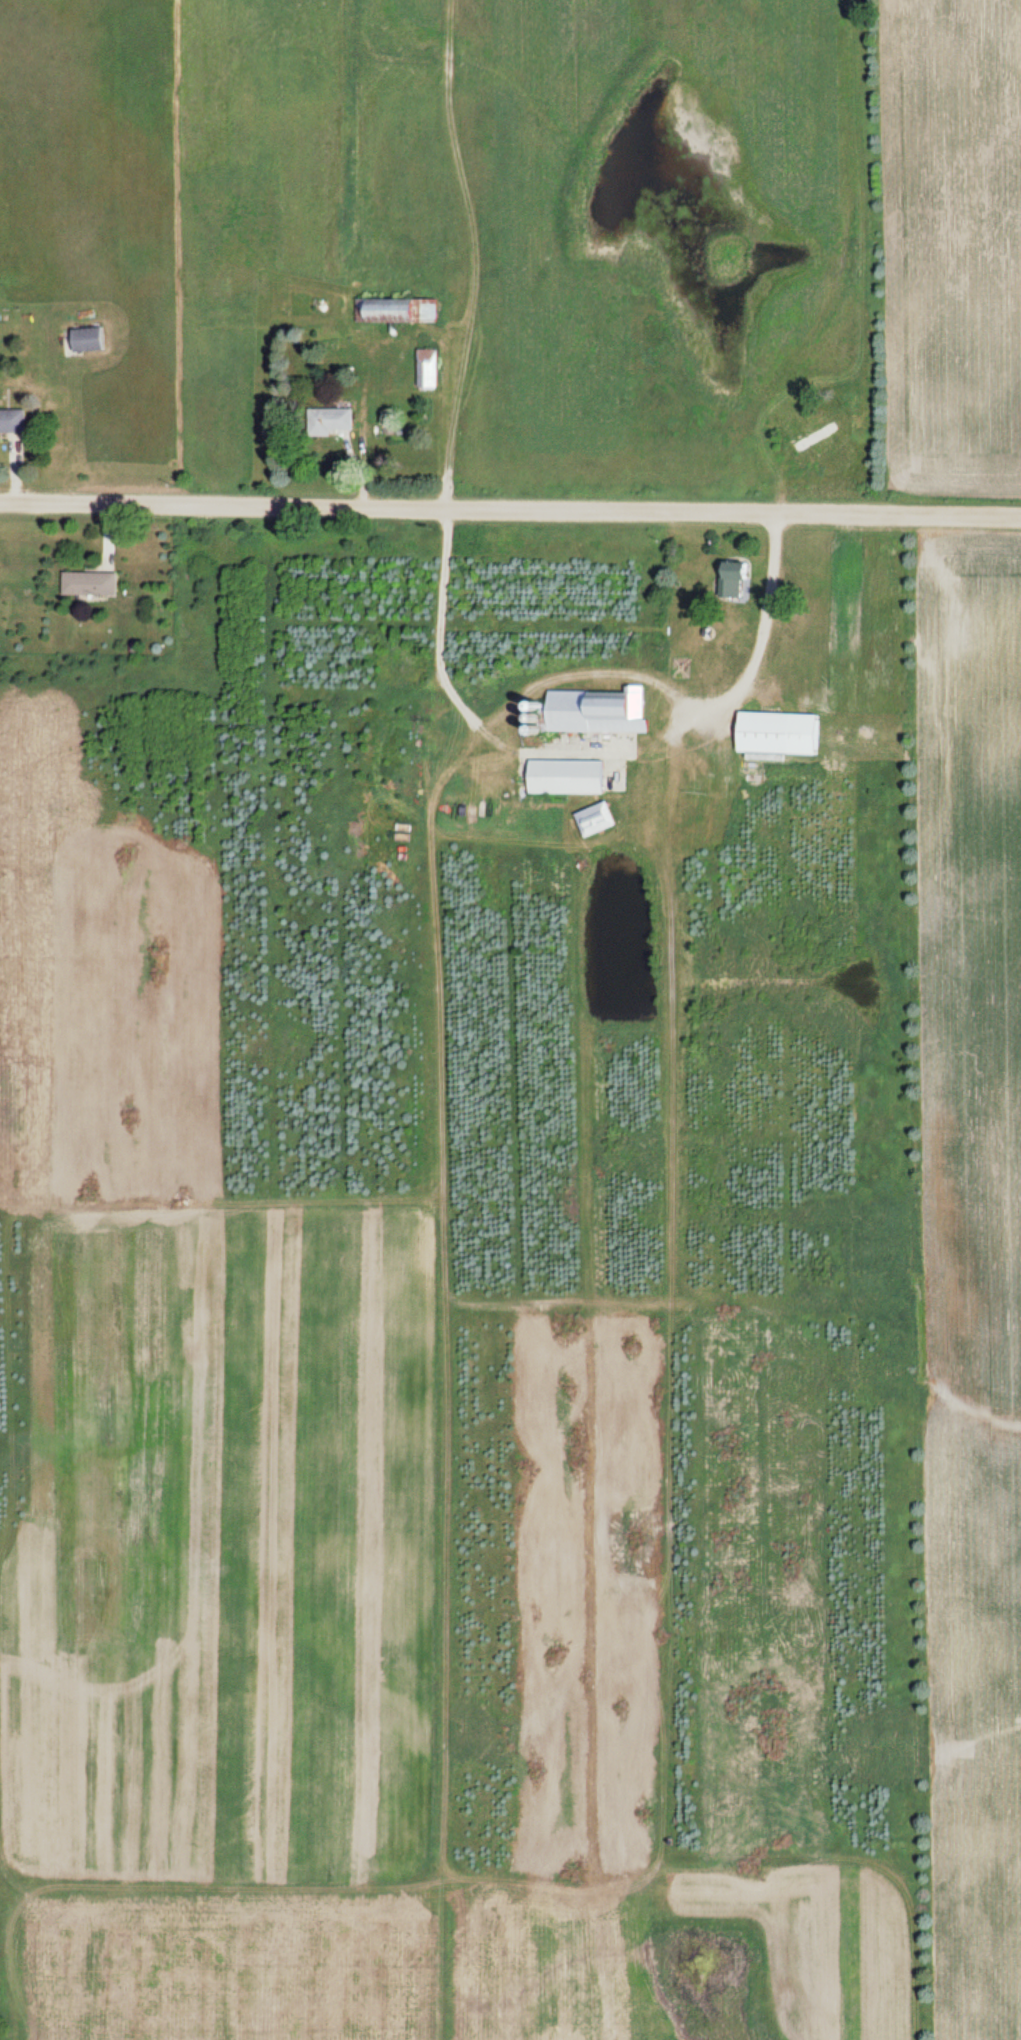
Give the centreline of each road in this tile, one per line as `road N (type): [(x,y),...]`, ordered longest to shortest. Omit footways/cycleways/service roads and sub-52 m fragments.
road 1 (residential): [(1020,514),(0,502)]

